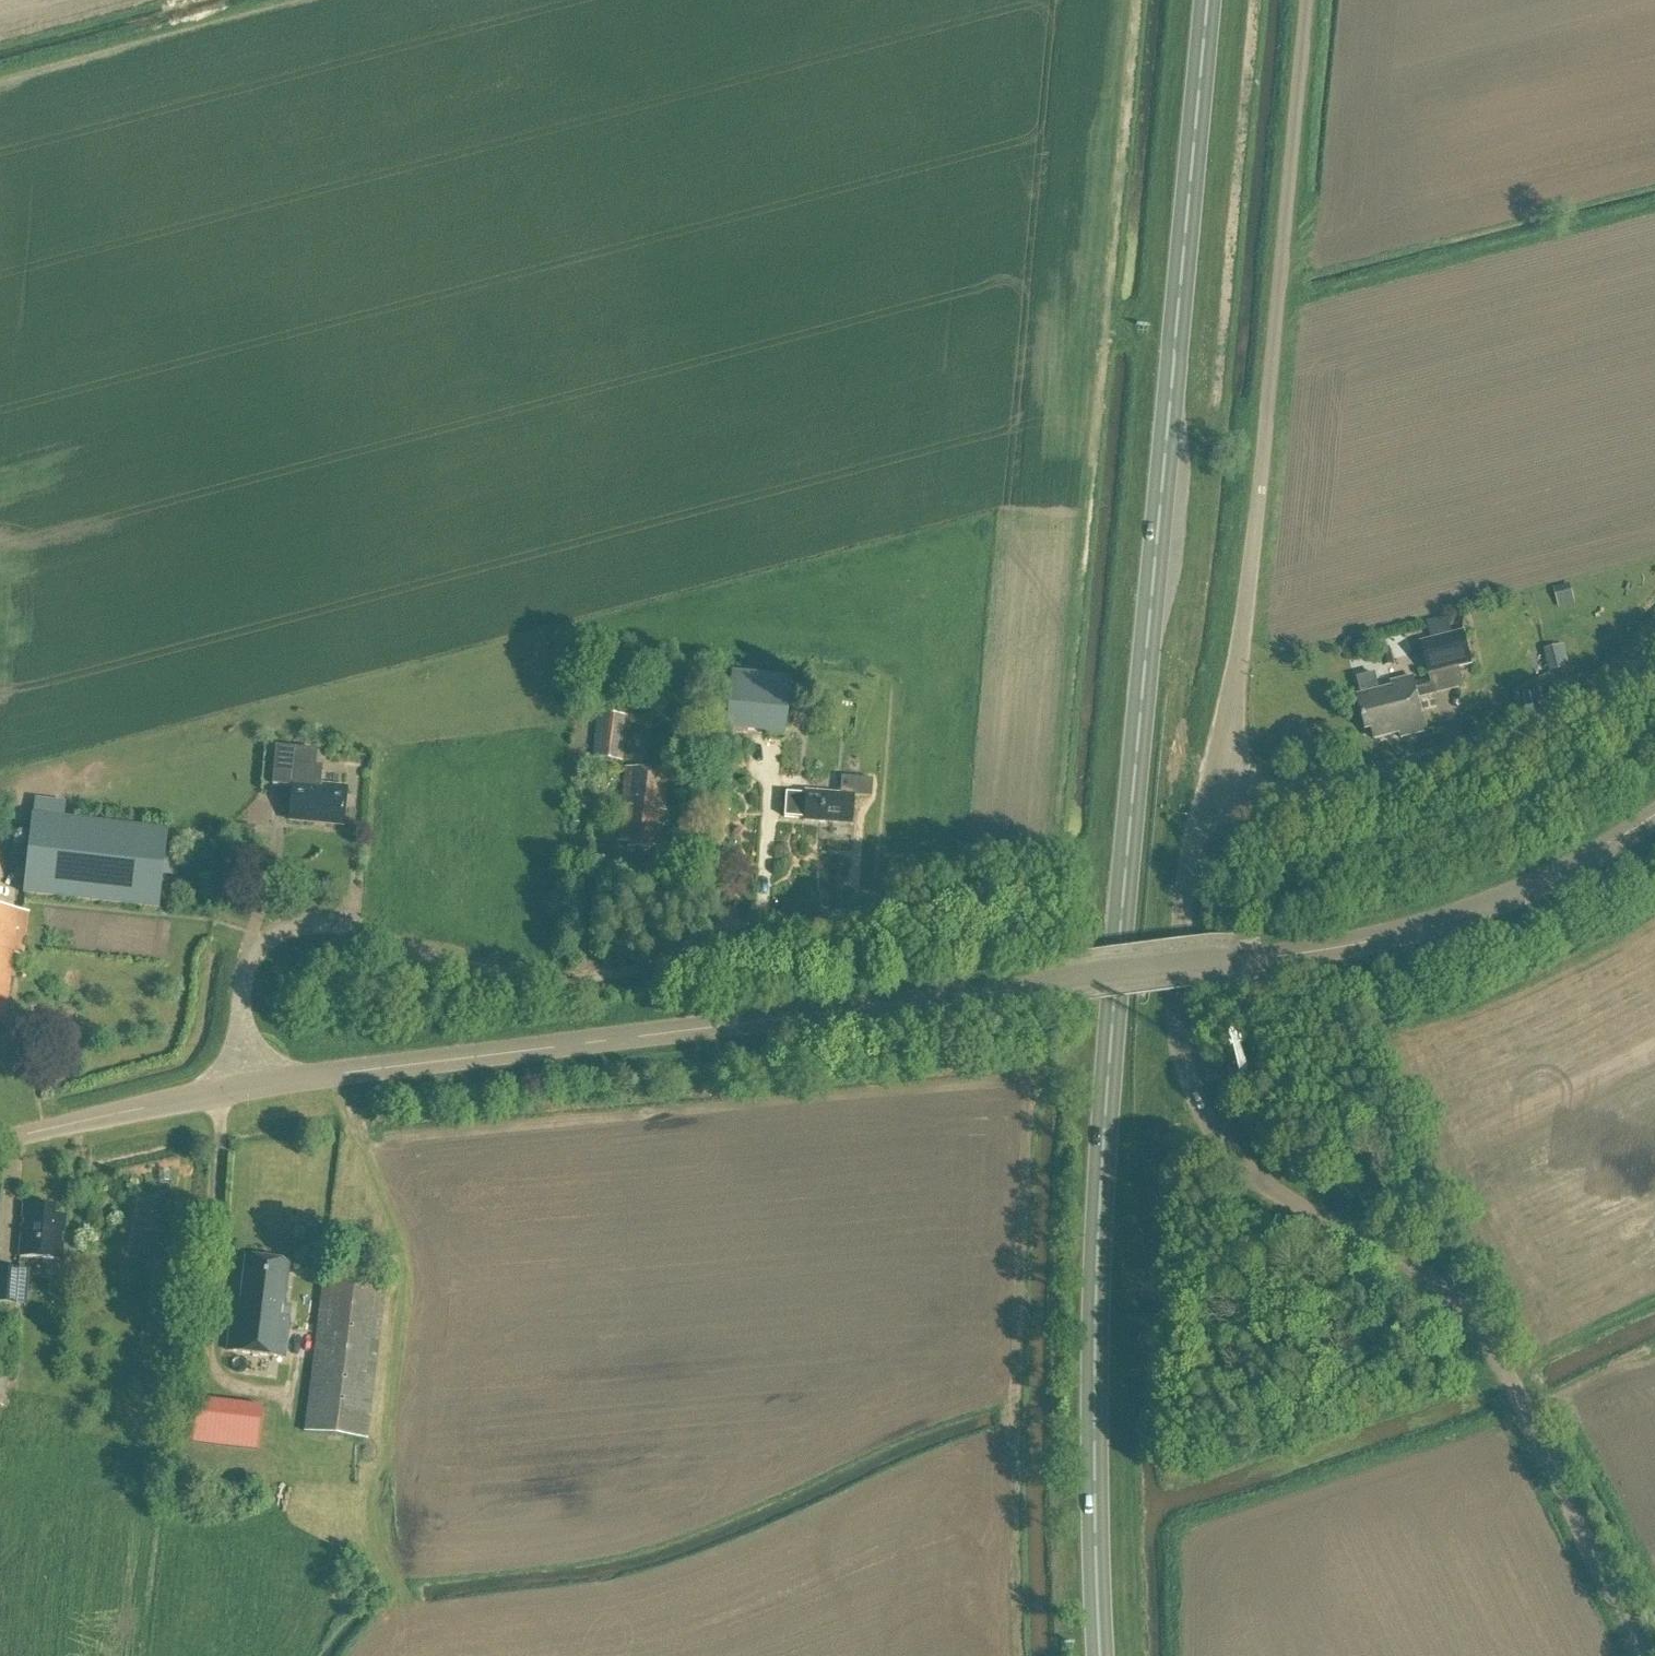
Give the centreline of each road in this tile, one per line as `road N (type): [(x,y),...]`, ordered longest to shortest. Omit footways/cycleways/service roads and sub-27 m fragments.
road 1 (trunk): [(1095,1655),(1087,1468),(1104,1063),(1201,0)]
road 2 (unclassified): [(247,1089),(1386,945),(1551,885),(1654,820)]
road 3 (unclassified): [(1645,1655),(1478,1334),(1420,1277),(1261,1185),(1198,1109),(1178,1034),(1180,946),(1191,853),(1218,785)]
road 4 (unclassified): [(1218,785),(1244,616),(1305,0)]
road 5 (residential): [(247,1089),(245,981),(269,942),(299,926),(344,929),(500,975),(583,980),(874,906)]
road 6 (unclassified): [(1218,785),(1332,787),(1540,729),(1593,706),(1654,658)]
road 7 (unclassified): [(0,1142),(247,1089)]

